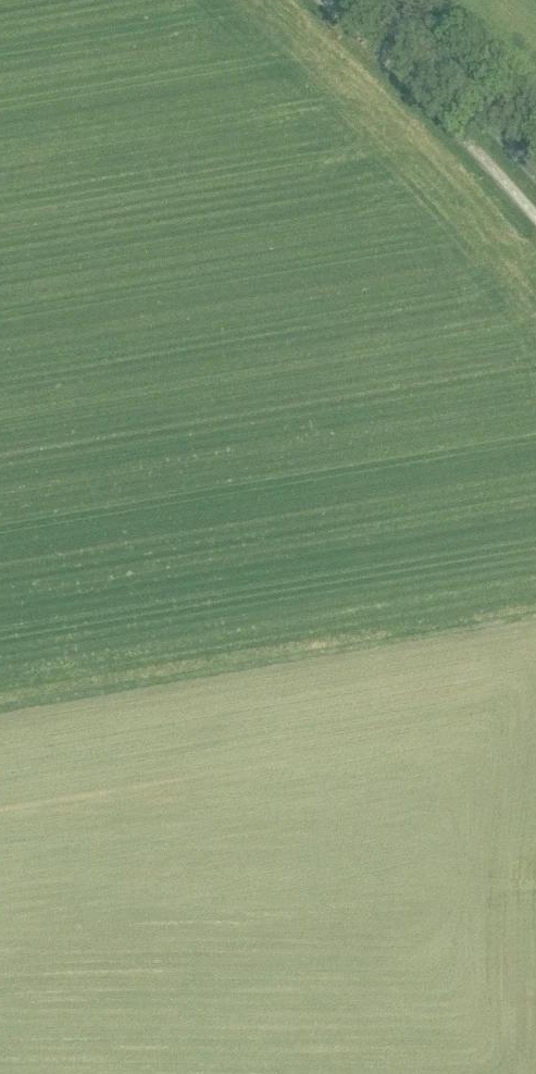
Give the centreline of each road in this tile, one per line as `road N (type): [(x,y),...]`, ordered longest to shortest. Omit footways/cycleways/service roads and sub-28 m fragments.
road 1 (primary): [(535,166),(372,0)]

